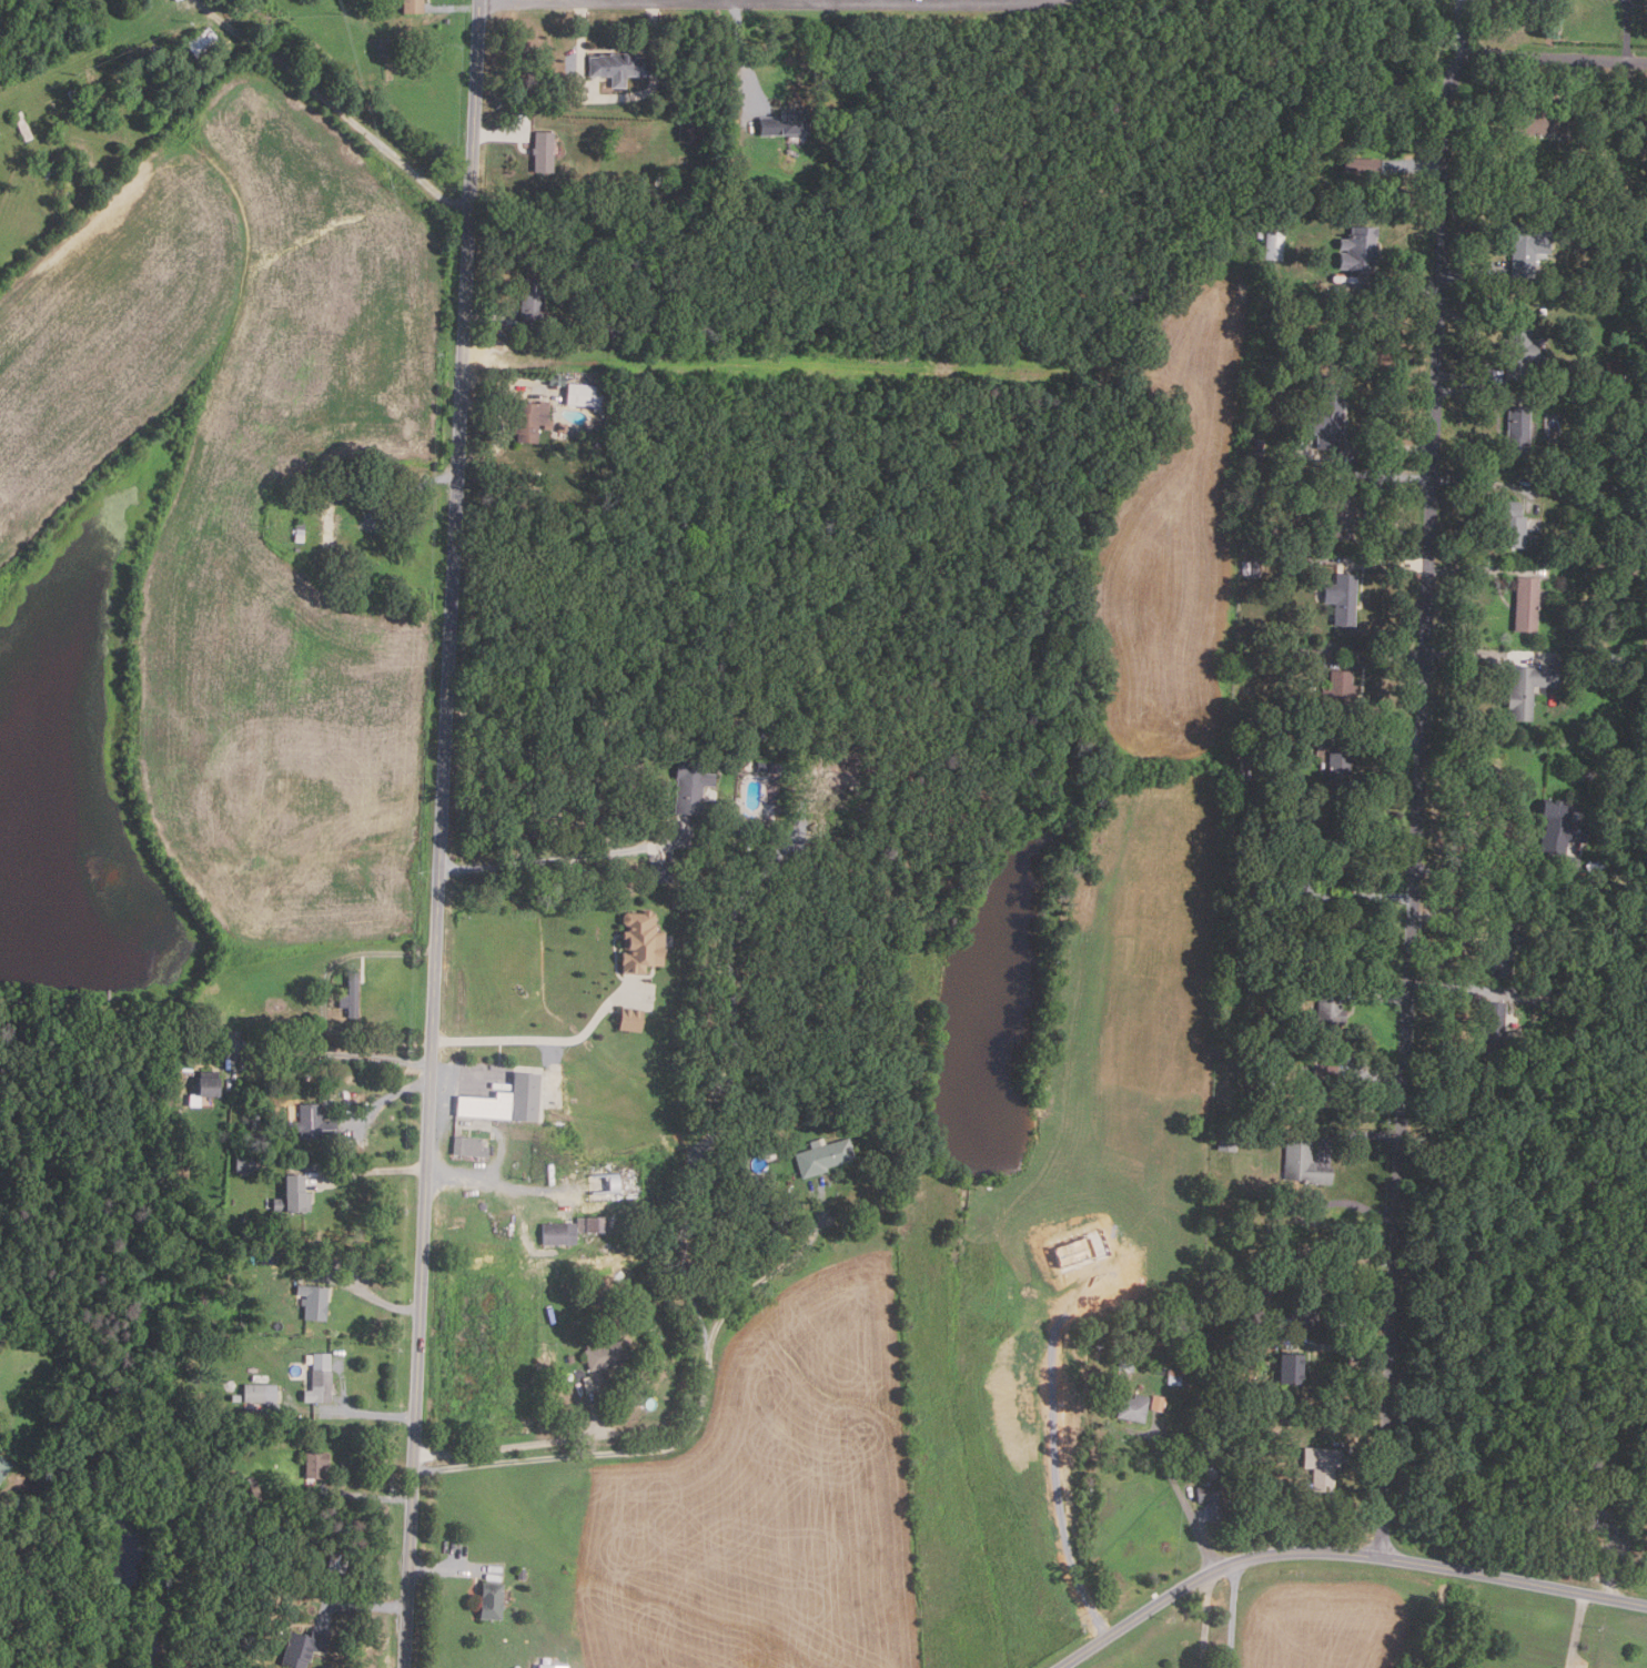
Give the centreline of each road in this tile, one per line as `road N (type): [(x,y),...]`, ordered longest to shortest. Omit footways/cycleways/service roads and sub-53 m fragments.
road 1 (residential): [(1646,58),(1472,53),(1454,63),(1448,81),(1381,1559)]
road 2 (residential): [(402,1667),(480,0)]
road 3 (residential): [(1060,1667),(1210,1571),(1296,1551),(1403,1561),(1646,1607)]
road 4 (residential): [(583,0),(1045,0)]

